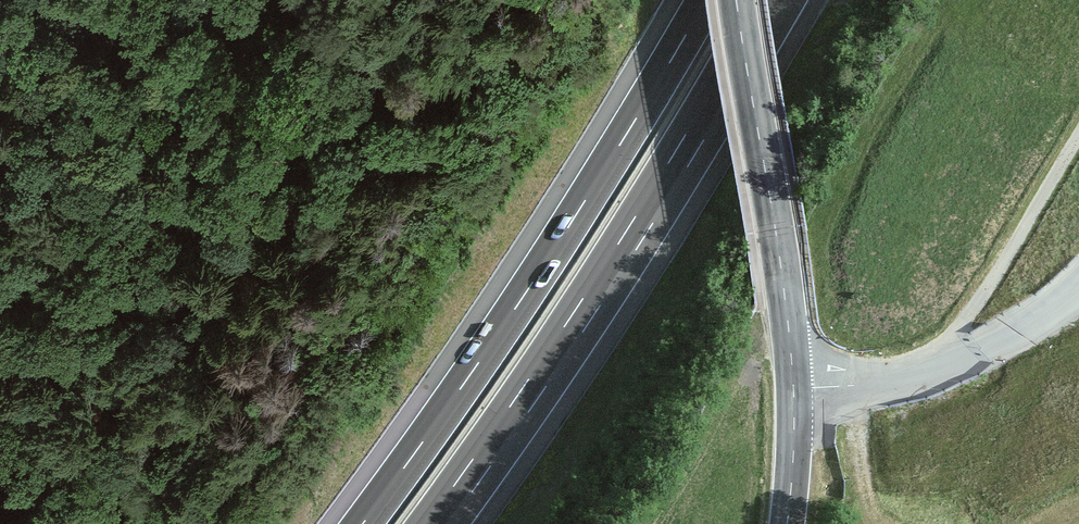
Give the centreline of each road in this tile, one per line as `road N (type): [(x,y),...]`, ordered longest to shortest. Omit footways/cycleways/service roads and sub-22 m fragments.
road 1 (motorway): [(706,0),(528,293),(365,523)]
road 2 (motorway): [(440,523),(578,326),(775,0)]
road 3 (tertiary): [(787,523),(793,372),(737,0)]

